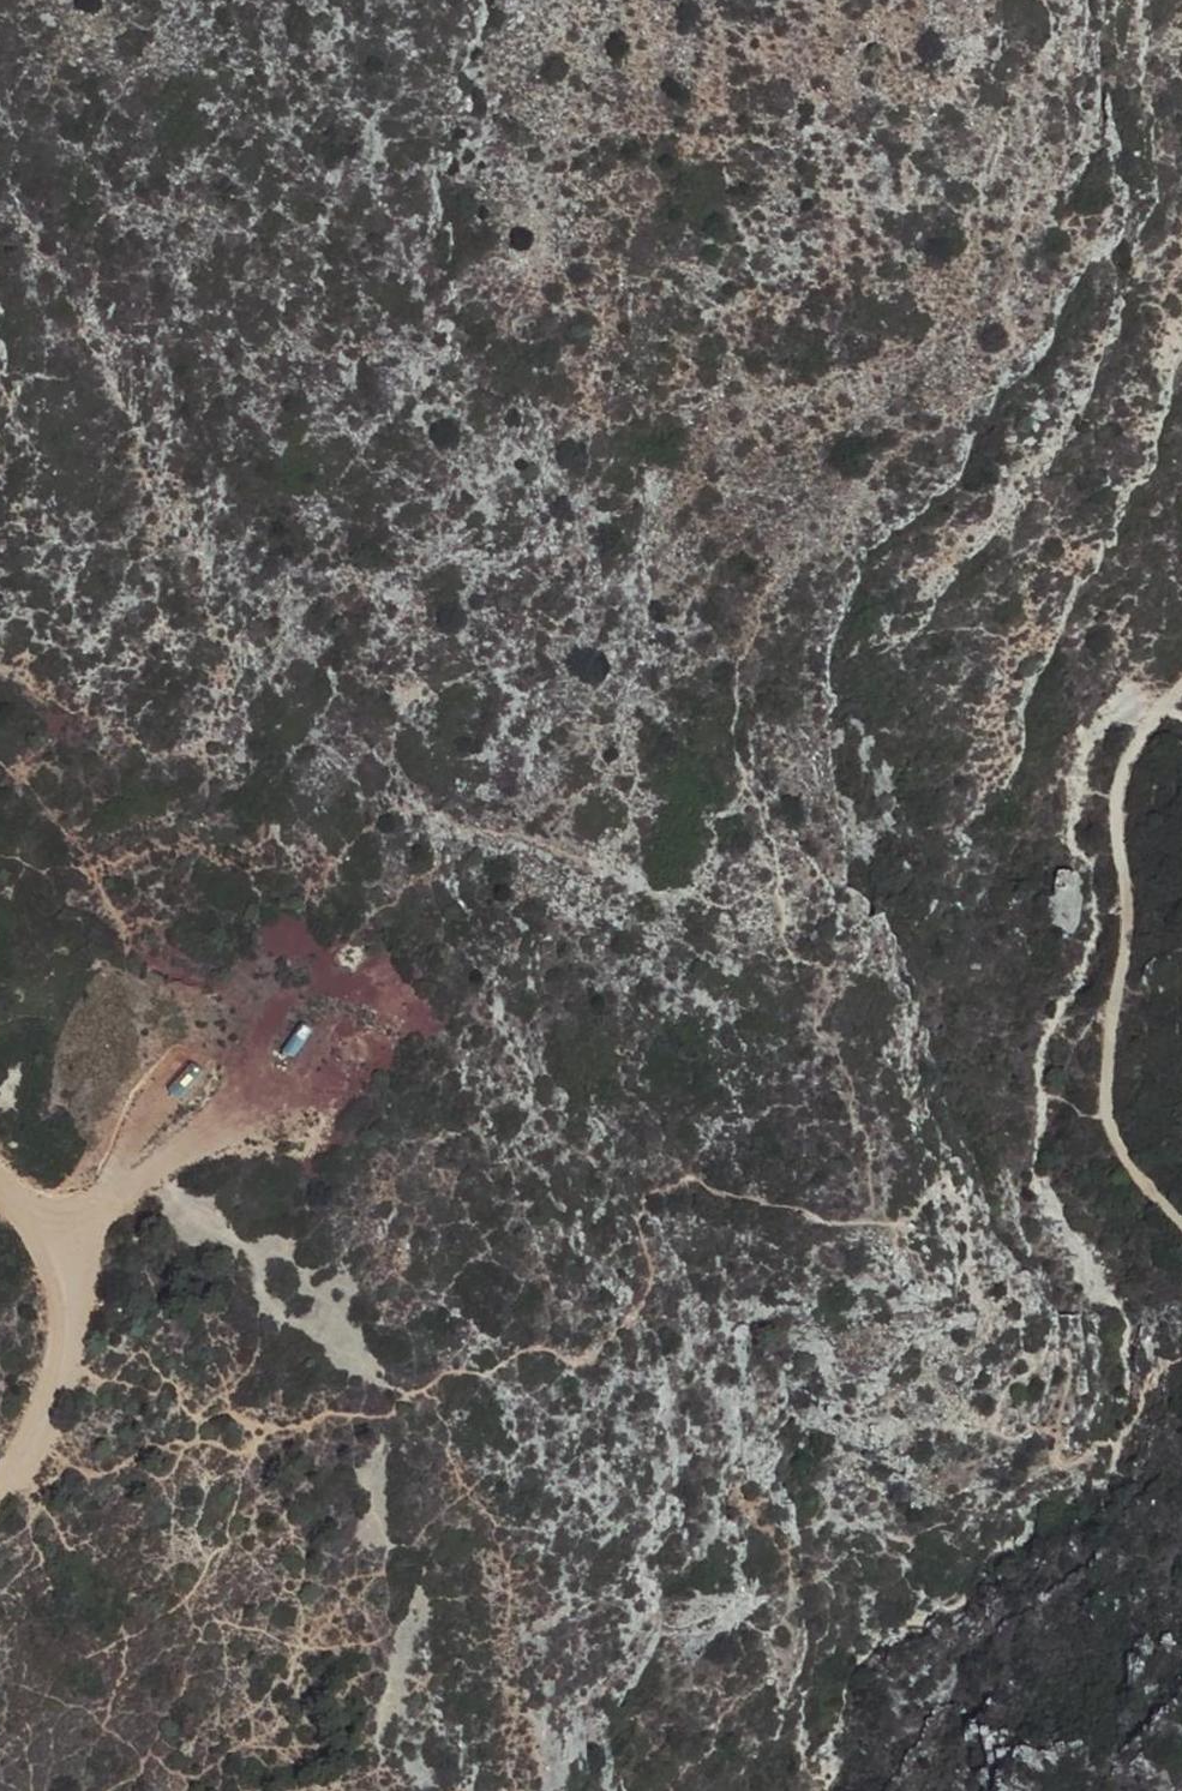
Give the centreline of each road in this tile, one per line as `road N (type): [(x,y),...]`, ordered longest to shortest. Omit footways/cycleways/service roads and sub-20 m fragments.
road 1 (track): [(1181,683),(1135,743),(1115,798),(1129,919),(1103,1115),(1123,1154),(1181,1221)]
road 2 (track): [(0,1477),(43,1427),(71,1314),(0,1179)]

